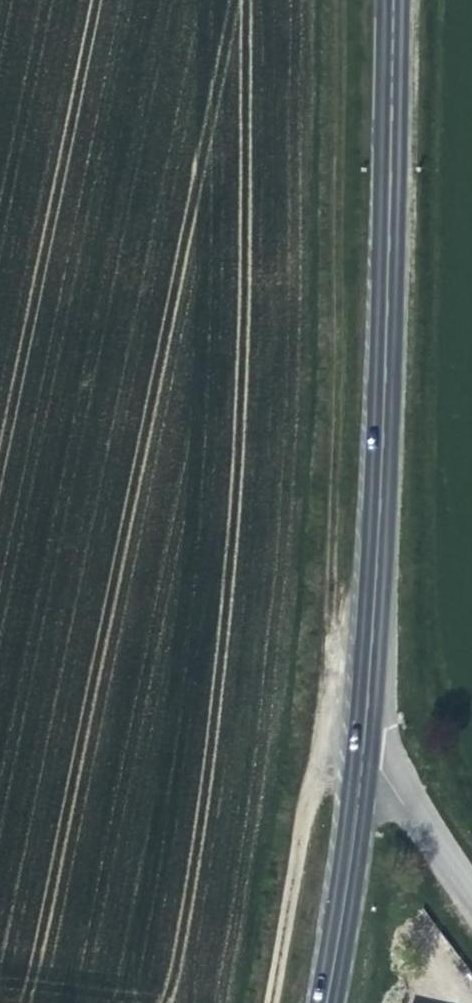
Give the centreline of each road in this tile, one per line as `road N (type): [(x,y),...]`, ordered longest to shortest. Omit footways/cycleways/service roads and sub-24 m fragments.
road 1 (primary): [(390,0),(382,404),(358,759)]
road 2 (track): [(334,0),(319,756)]
road 3 (track): [(263,1002),(319,756),(358,759)]
road 4 (primary): [(358,759),(322,1002)]
road 5 (unclassified): [(471,900),(378,768),(358,759)]

